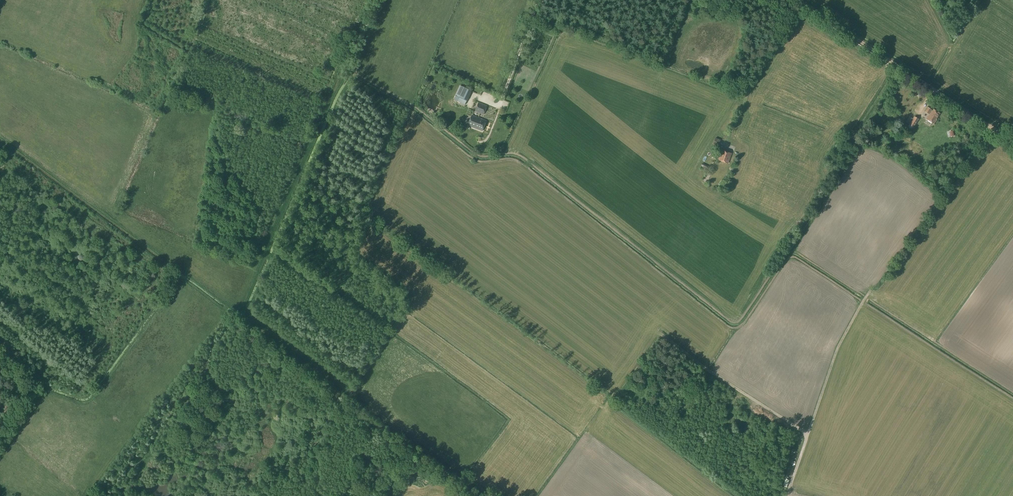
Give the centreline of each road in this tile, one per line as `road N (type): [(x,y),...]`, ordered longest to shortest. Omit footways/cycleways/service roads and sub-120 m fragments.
road 1 (track): [(786,495),(838,345),(992,127)]
road 2 (track): [(797,0),(1012,141)]
road 3 (track): [(805,5),(751,84),(724,144)]

